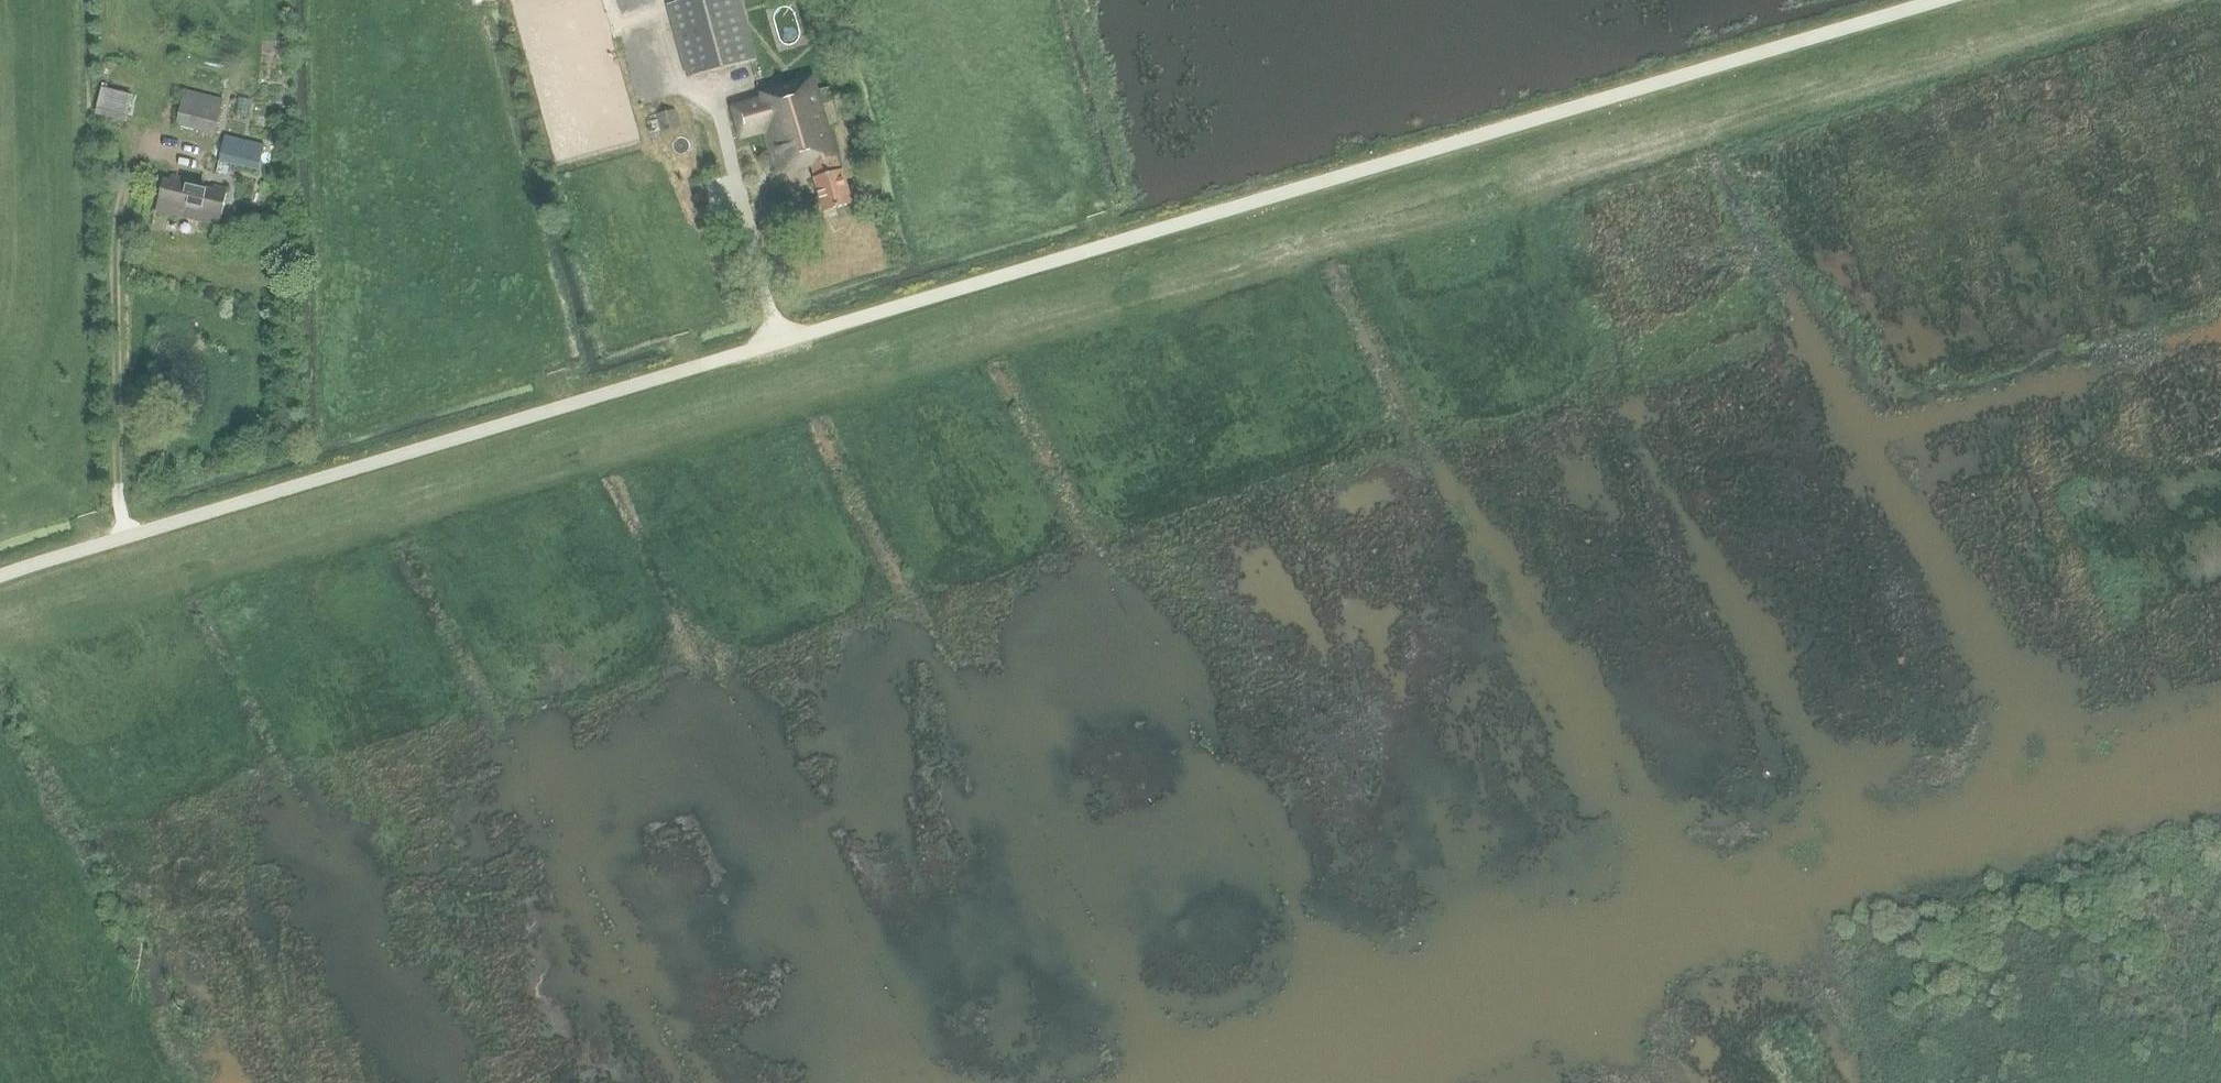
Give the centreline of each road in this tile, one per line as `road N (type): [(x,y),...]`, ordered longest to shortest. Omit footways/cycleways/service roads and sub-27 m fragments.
road 1 (unclassified): [(0,576),(1934,0)]
road 2 (track): [(120,537),(113,231),(135,143)]

